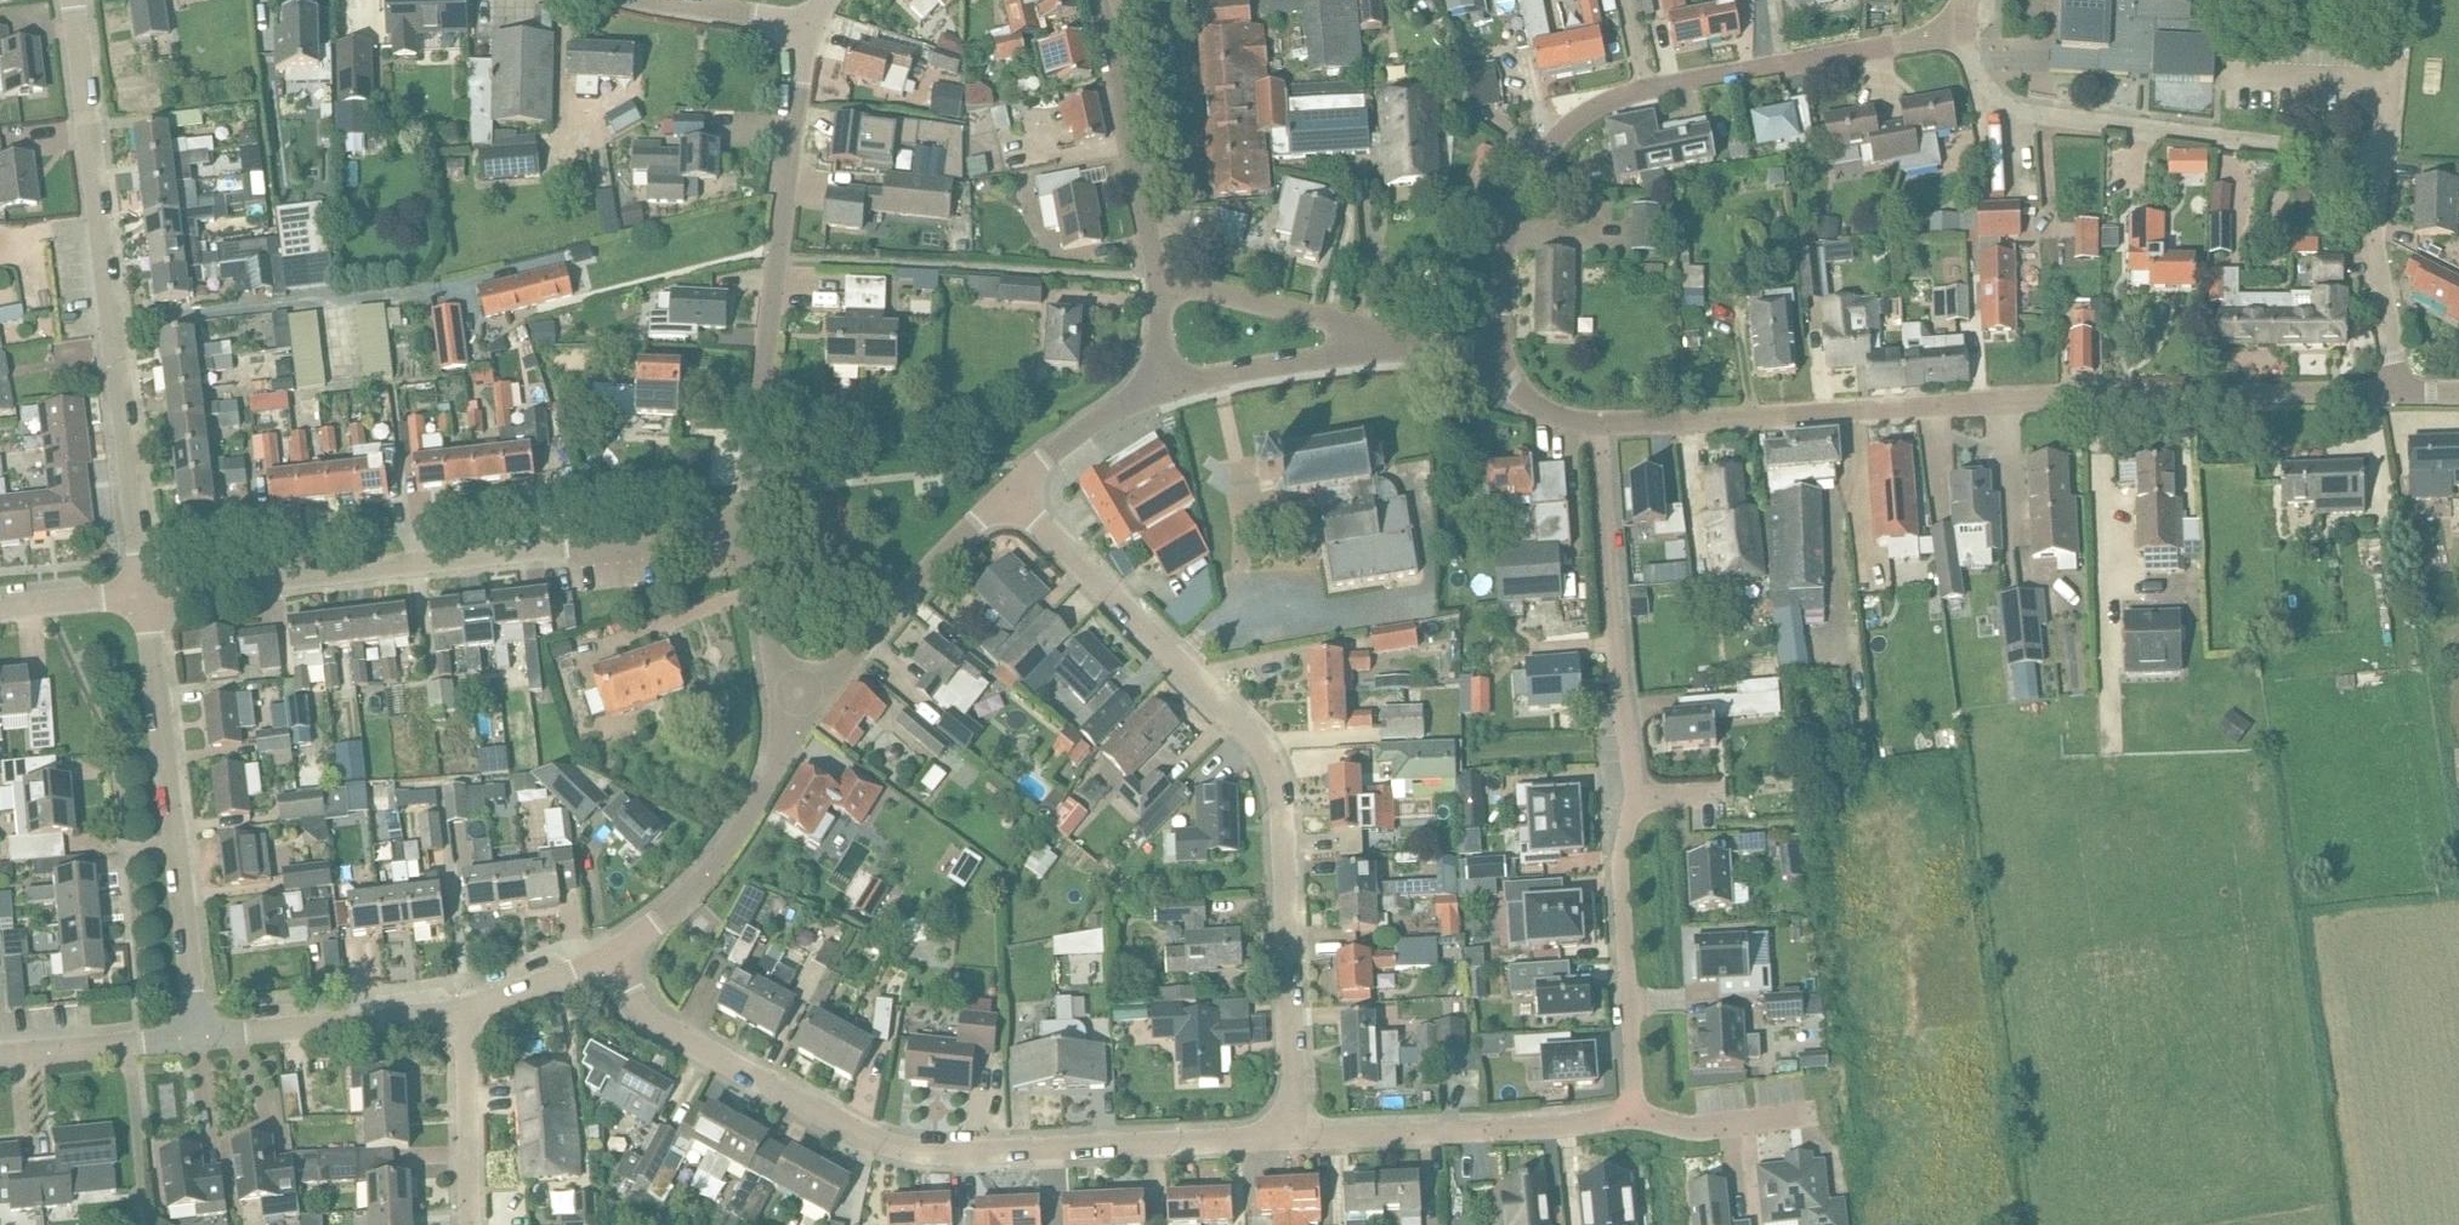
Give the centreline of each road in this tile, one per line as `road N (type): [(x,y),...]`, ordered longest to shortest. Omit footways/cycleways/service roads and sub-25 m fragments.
road 1 (residential): [(2393,390),(1599,428)]
road 2 (residential): [(1294,1134),(933,1158),(877,1146),(658,1022),(612,960)]
road 3 (residential): [(1294,1134),(1281,798),(1266,754),(1012,492)]
road 4 (residential): [(144,593),(753,539)]
road 5 (residential): [(144,593),(79,0)]
road 6 (residential): [(753,539),(803,22)]
road 7 (residential): [(2380,157),(2025,114),(1984,86),(1966,25)]
road 8 (residential): [(201,1039),(144,593)]
road 9 (residential): [(1636,802),(1599,428)]
road 10 (residential): [(1636,1119),(1294,1134)]
road 11 (residential): [(1492,349),(1513,196),(1544,152),(1603,103),(1648,90)]
road 12 (residential): [(1648,90),(1966,25)]
road 13 (residential): [(1636,1119),(1623,851),(1636,802)]
road 14 (residential): [(612,960),(688,897),(741,833),(802,714)]
road 15 (residential): [(802,714),(864,638),(1012,492)]
road 16 (residential): [(1165,277),(1100,0)]
road 17 (residential): [(201,1039),(459,1018)]
road 18 (residential): [(2393,390),(2380,157)]
road 19 (residential): [(1386,344),(1355,325),(1165,277)]
road 20 (residential): [(1165,388),(1386,344)]
road 21 (residential): [(467,1224),(459,1018)]
road 22 (residential): [(0,1057),(201,1039)]
road 23 (residential): [(1012,492),(1092,426),(1165,388)]
road 24 (residential): [(802,714),(766,620),(753,539)]
road 25 (residential): [(1816,1120),(1734,1130),(1636,1119)]
road 26 (residential): [(459,1018),(612,960)]
road 27 (residential): [(2380,157),(2402,0)]
road 28 (residential): [(0,617),(144,593)]
road 29 (residential): [(1599,428),(1545,411),(1492,349)]
road 30 (residential): [(803,22),(669,0)]

